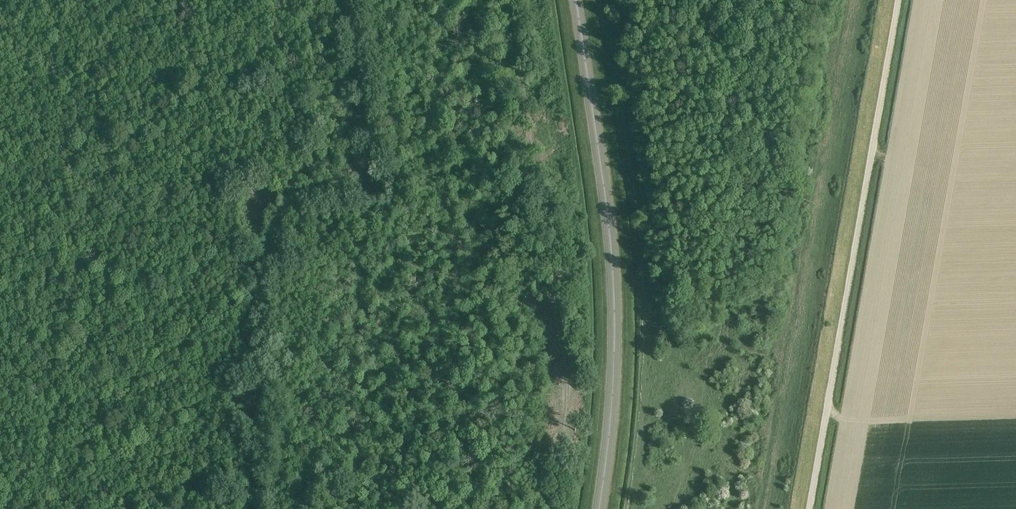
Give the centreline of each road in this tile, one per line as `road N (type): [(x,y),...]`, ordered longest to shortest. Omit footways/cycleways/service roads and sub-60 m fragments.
road 1 (unclassified): [(810,508),(899,0)]
road 2 (tertiary): [(599,508),(614,304),(578,0)]

